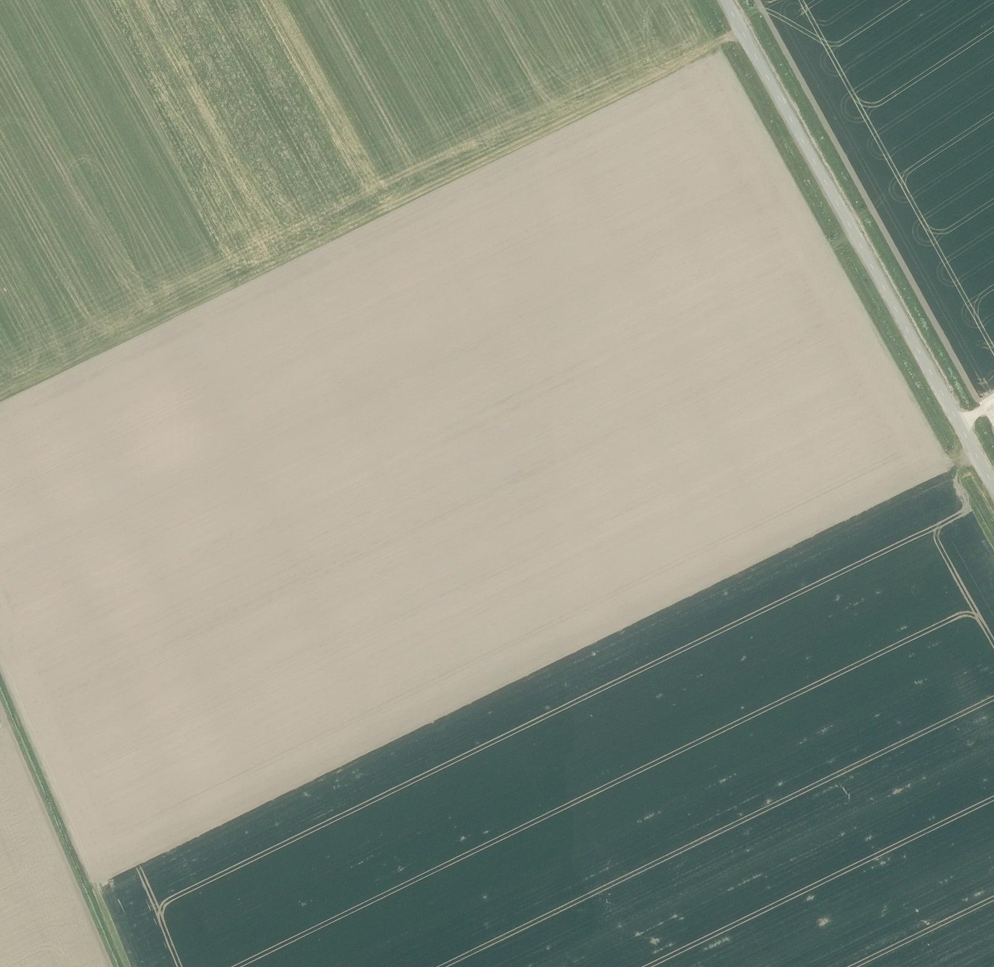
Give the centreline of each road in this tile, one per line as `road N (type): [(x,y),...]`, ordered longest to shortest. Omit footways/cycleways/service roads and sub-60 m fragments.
road 1 (tertiary): [(993,487),(725,0)]

